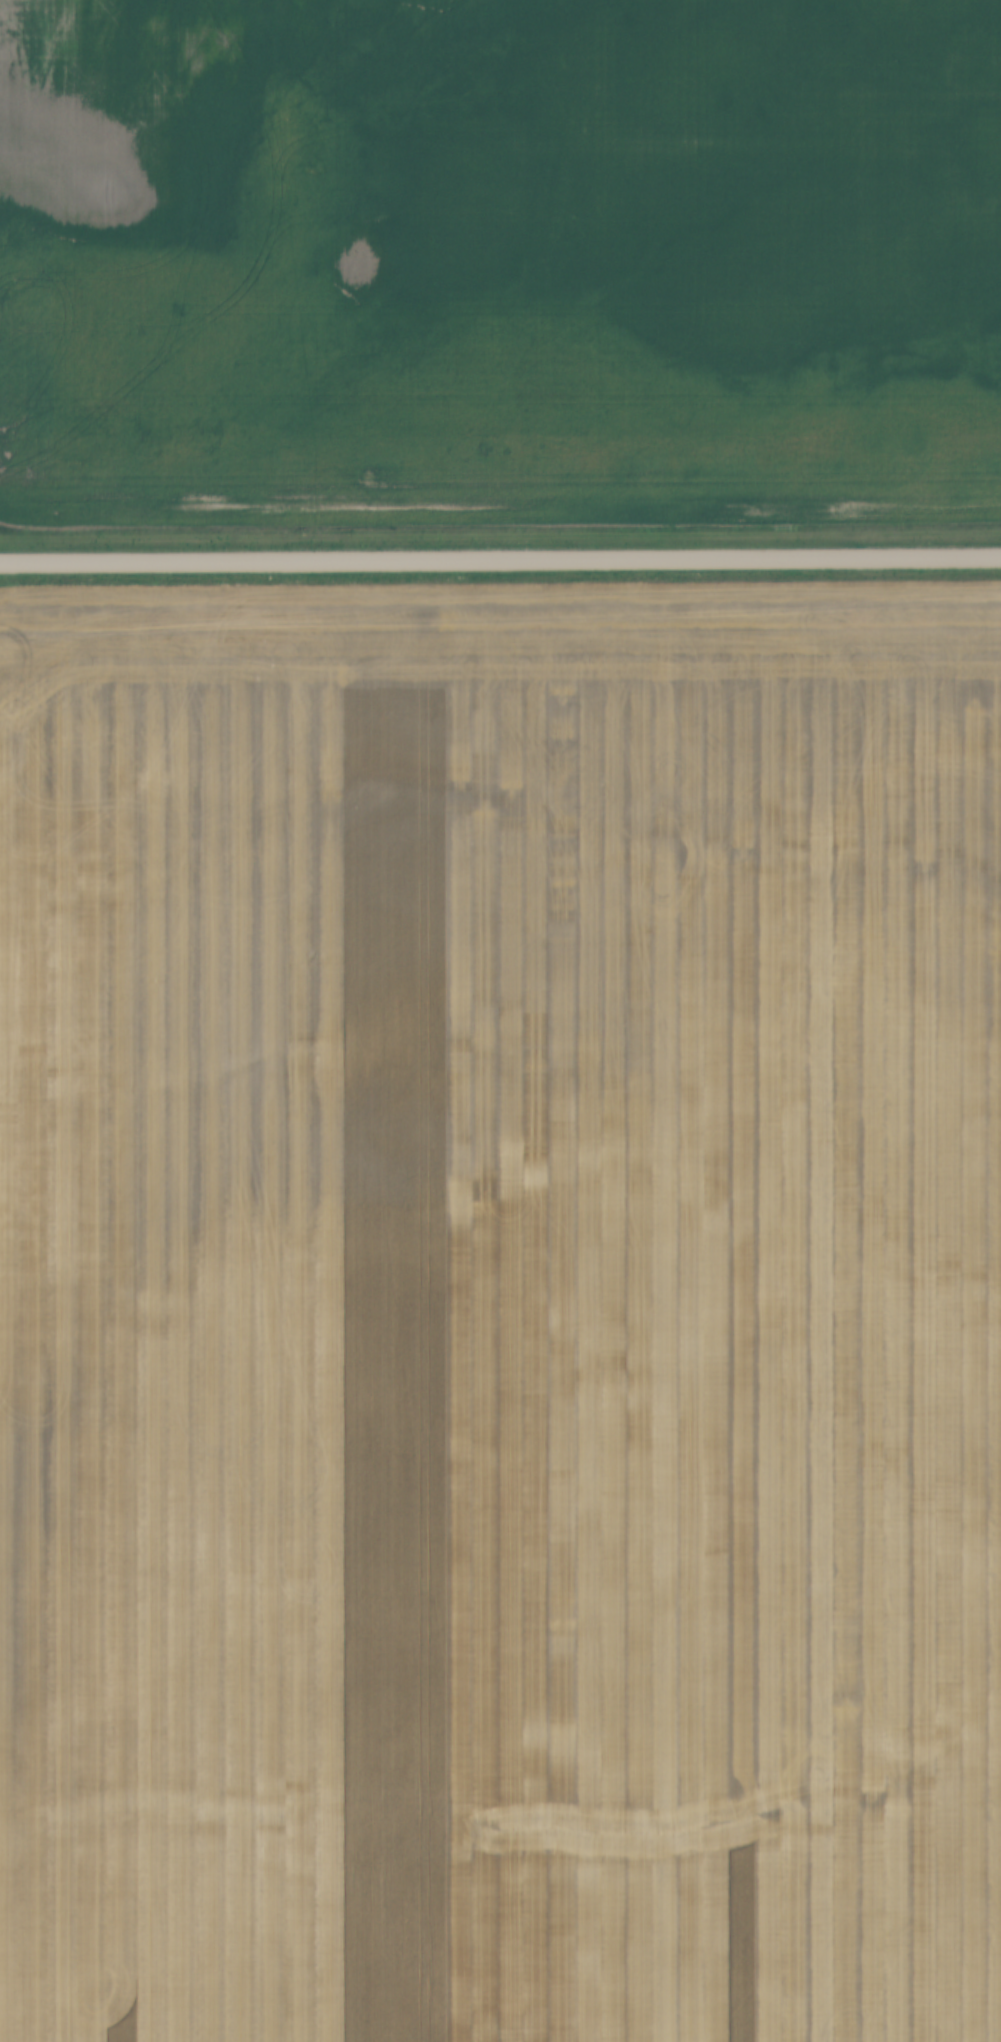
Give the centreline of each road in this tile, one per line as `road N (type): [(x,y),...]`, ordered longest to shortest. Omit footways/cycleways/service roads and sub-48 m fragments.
road 1 (residential): [(1000,558),(0,563)]

